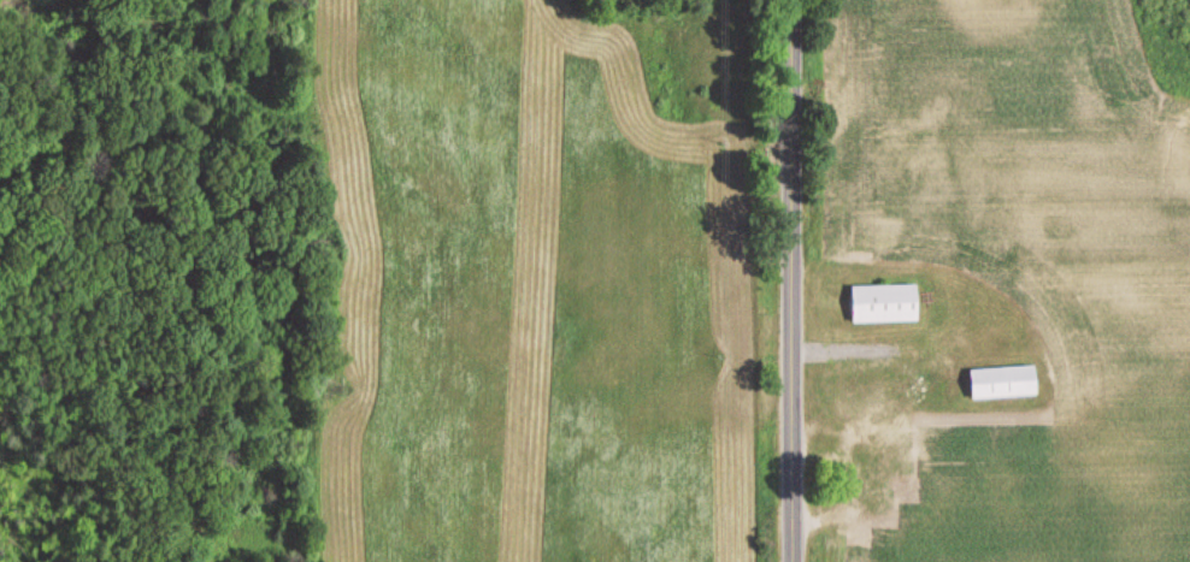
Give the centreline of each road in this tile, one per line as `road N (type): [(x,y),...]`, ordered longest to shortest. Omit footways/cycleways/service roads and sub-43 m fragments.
road 1 (tertiary): [(794,561),(791,0)]

